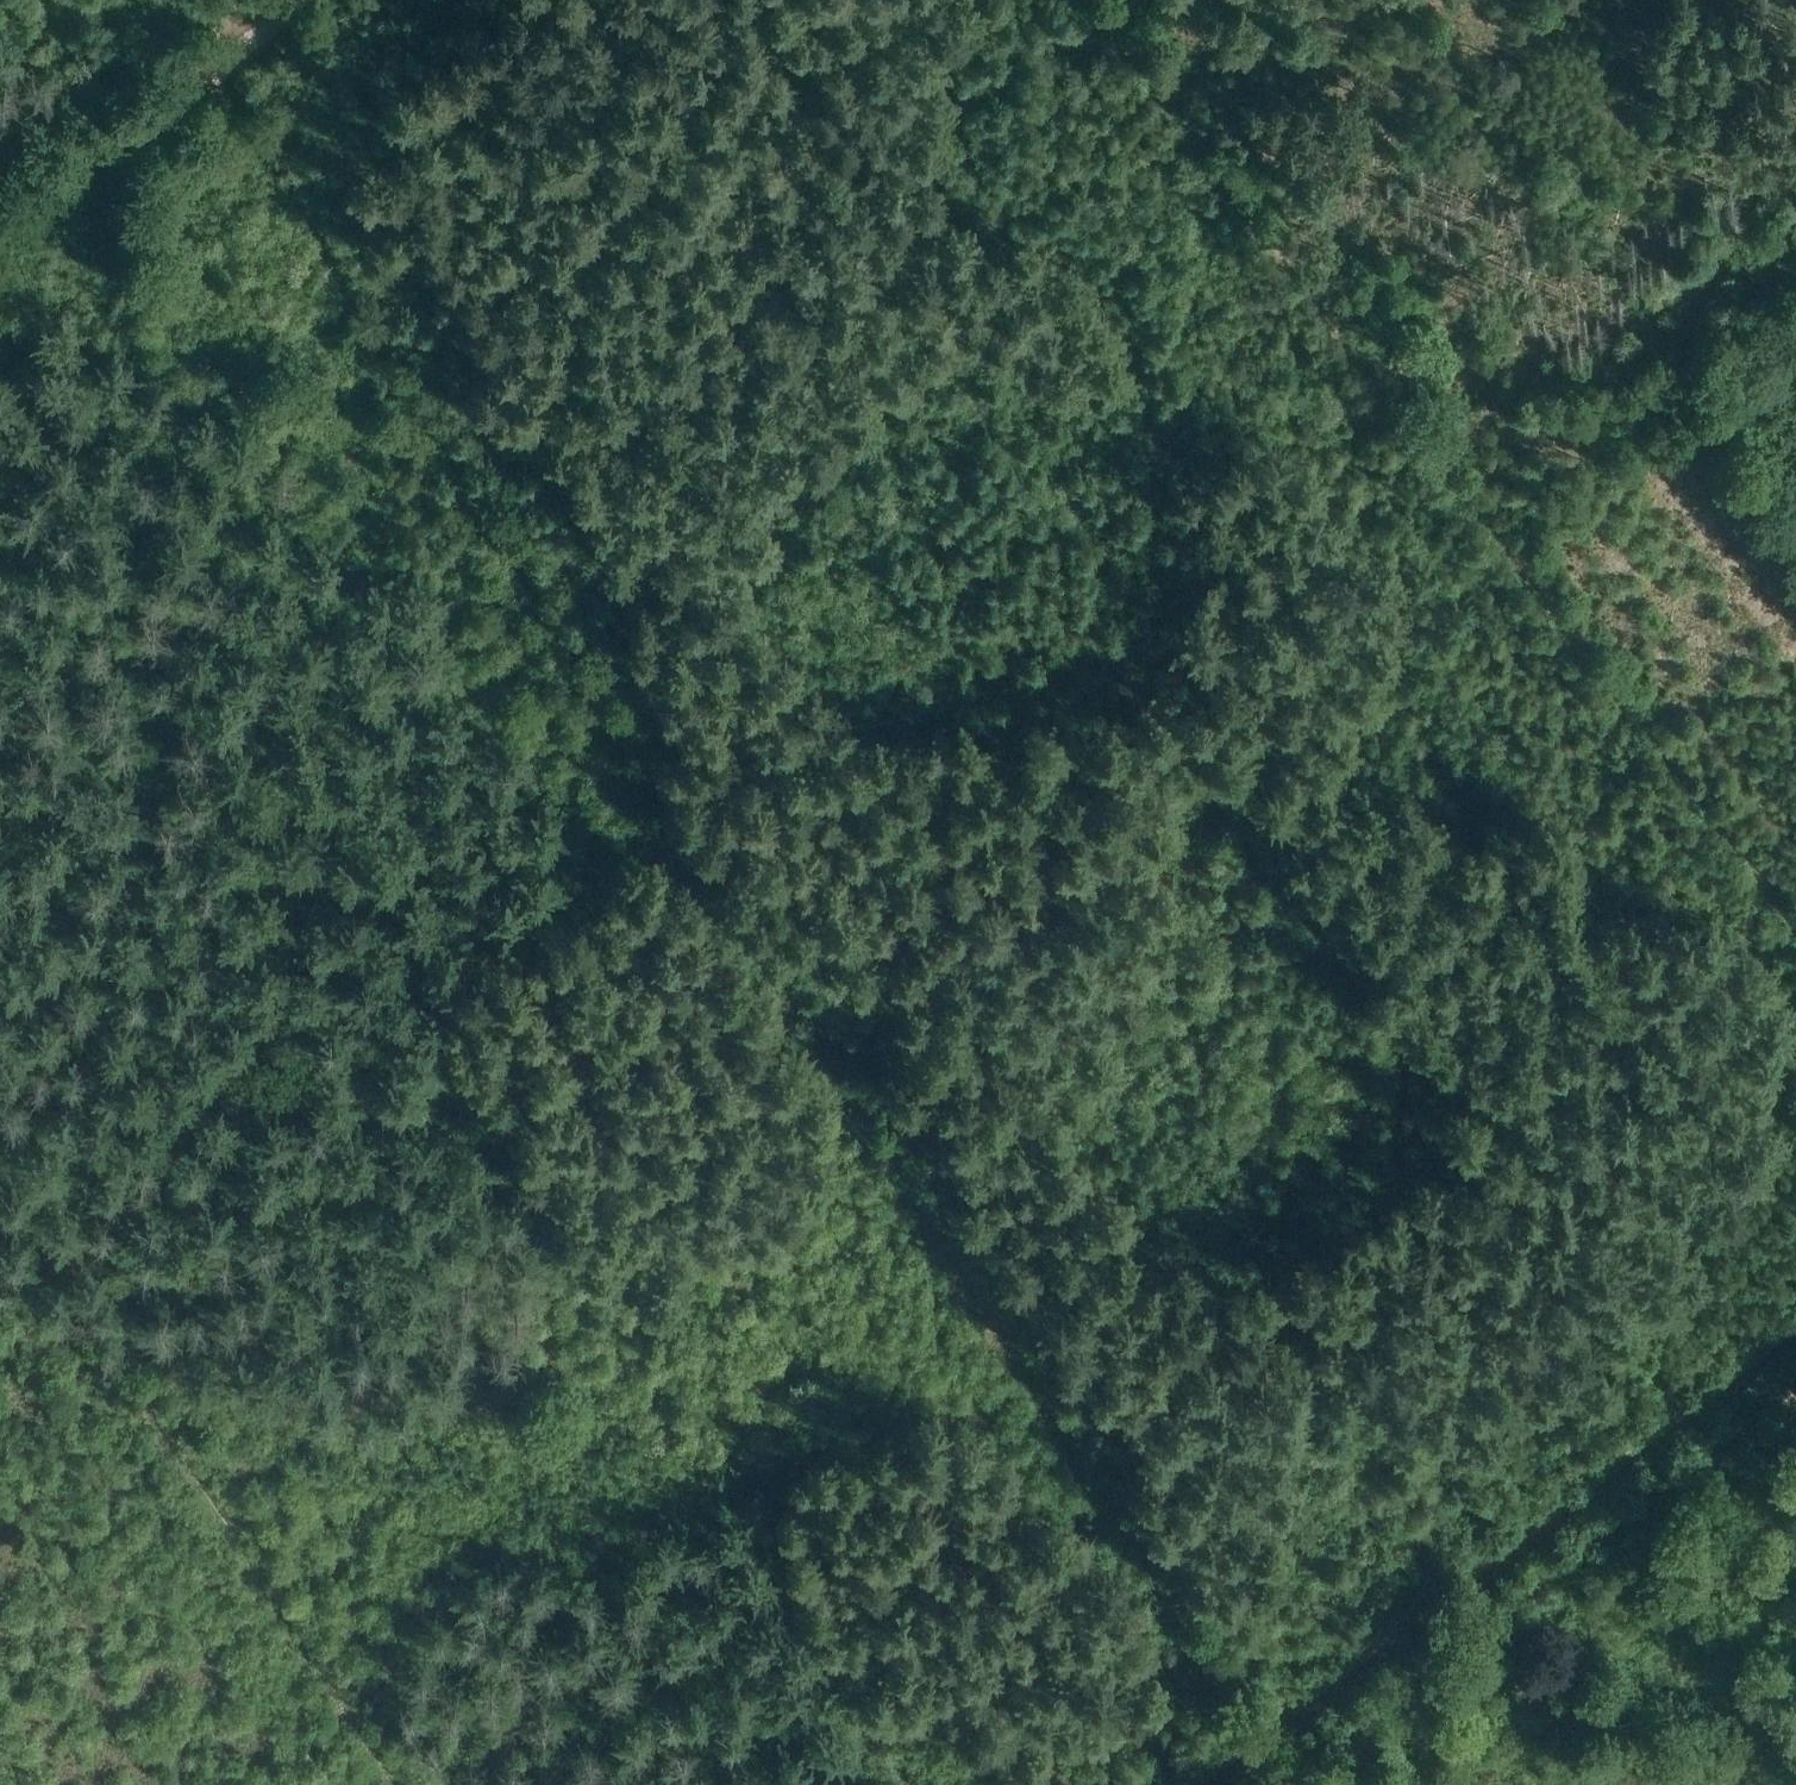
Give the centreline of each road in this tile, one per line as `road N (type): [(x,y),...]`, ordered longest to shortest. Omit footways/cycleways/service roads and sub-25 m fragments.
road 1 (track): [(1689,1409),(1178,1784)]
road 2 (track): [(0,1387),(155,1417),(398,1784)]
road 3 (track): [(0,232),(237,51)]
road 4 (track): [(1689,1409),(1571,1261)]
road 5 (track): [(1795,1328),(1689,1409)]

